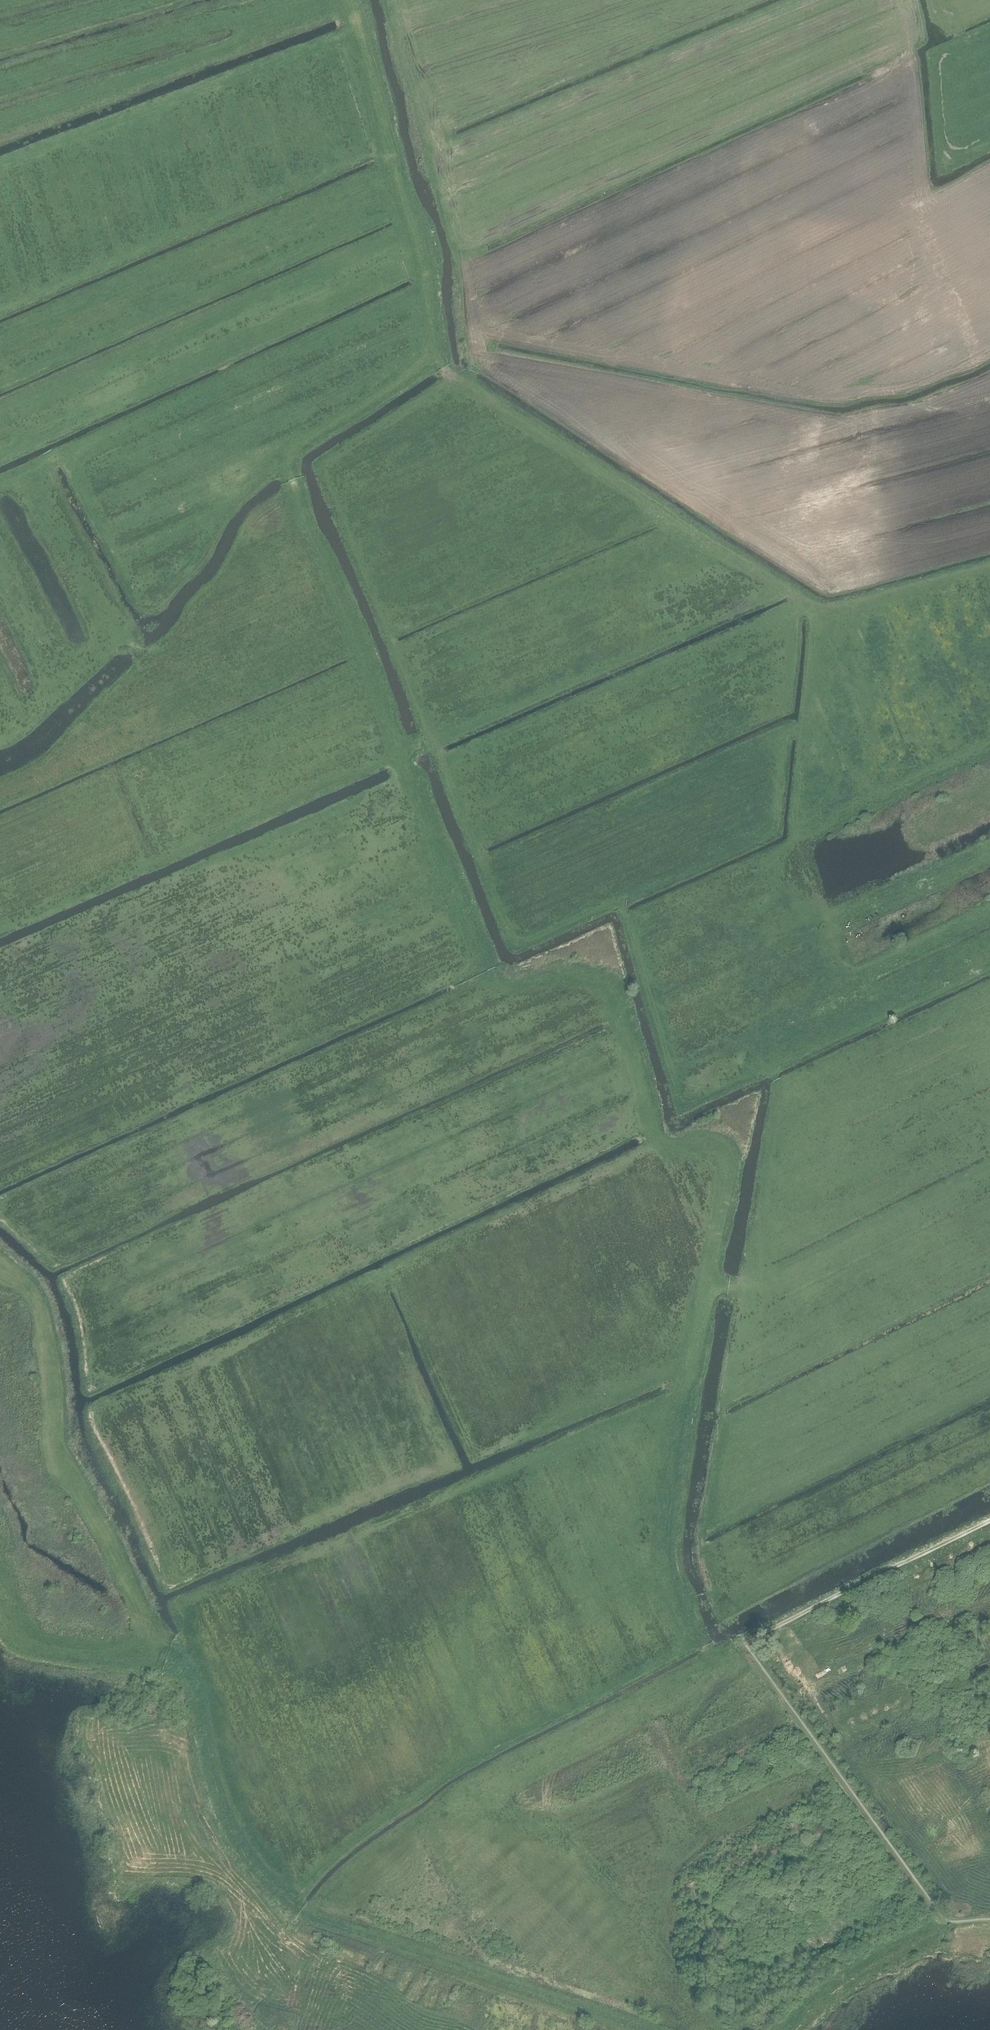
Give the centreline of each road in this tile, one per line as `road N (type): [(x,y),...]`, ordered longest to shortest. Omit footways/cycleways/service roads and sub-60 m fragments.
road 1 (track): [(989,1518),(748,1639)]

